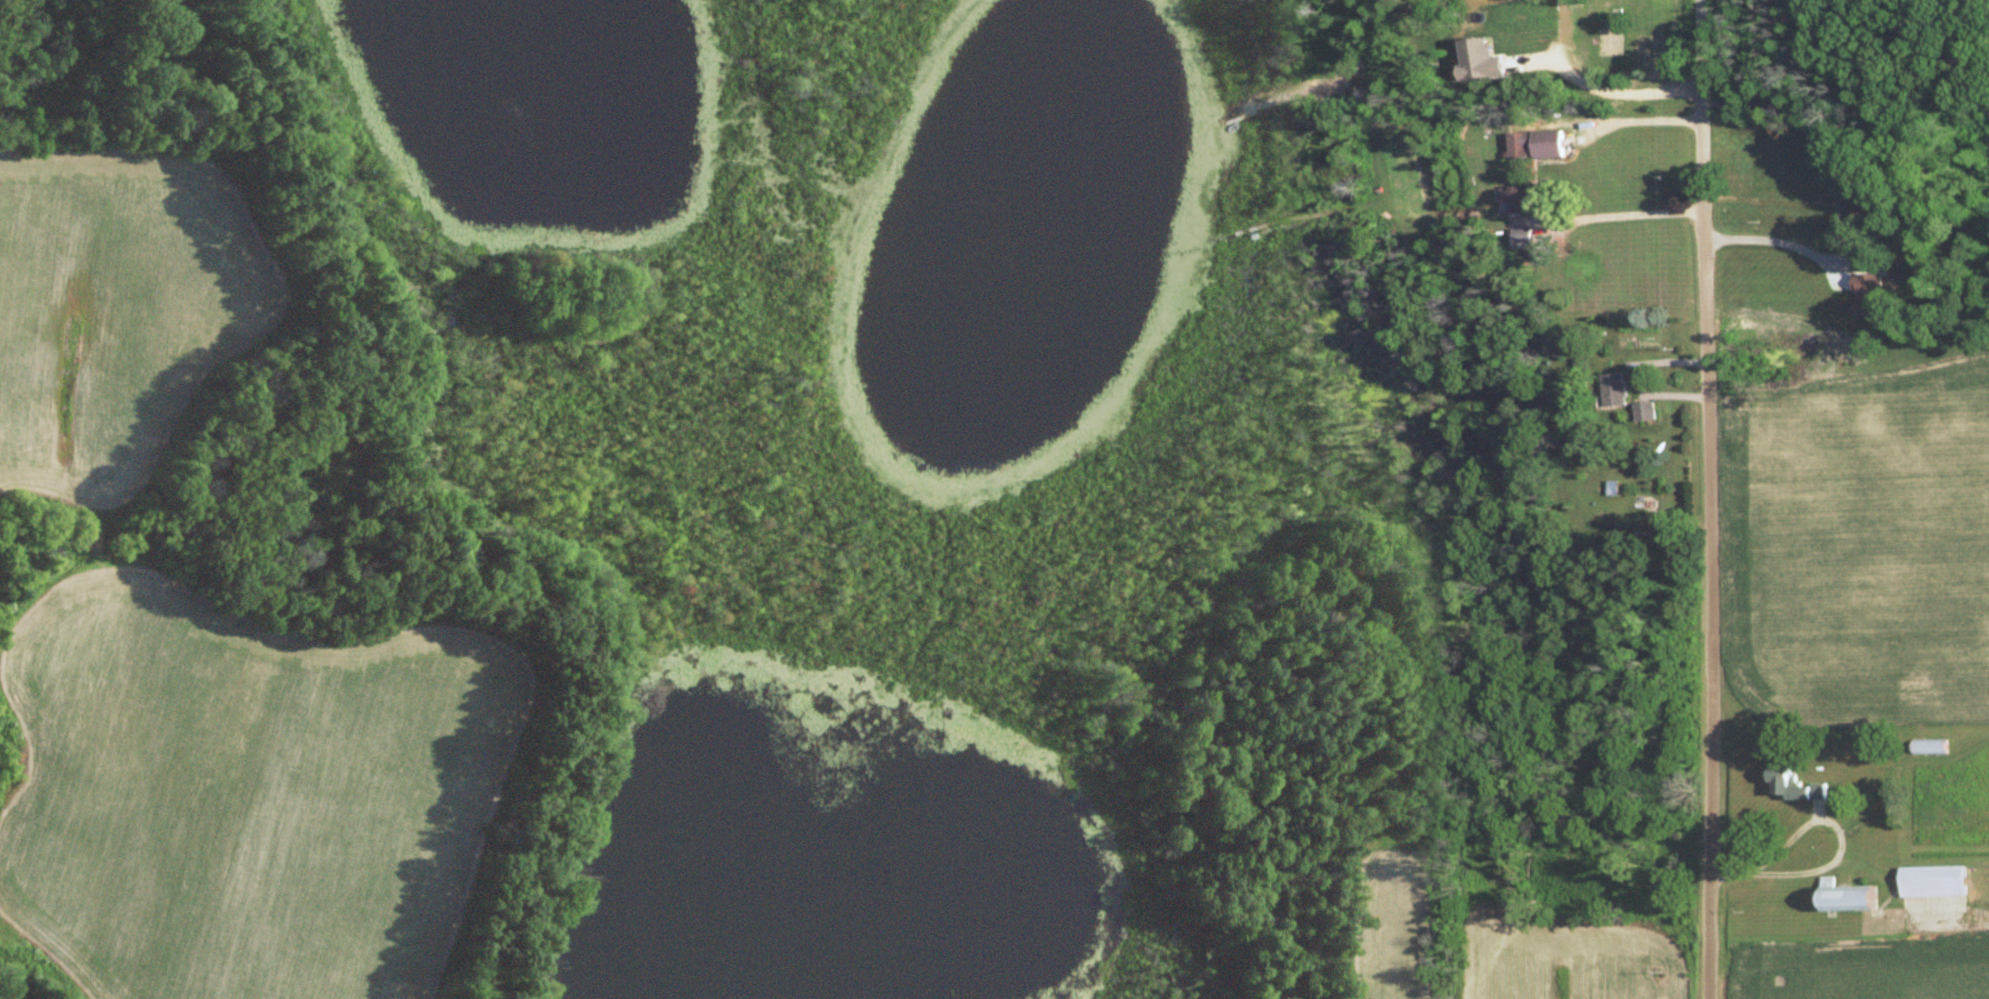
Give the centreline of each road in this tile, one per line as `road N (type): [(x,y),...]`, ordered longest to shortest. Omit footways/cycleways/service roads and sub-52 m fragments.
road 1 (residential): [(1710,998),(1704,0)]

